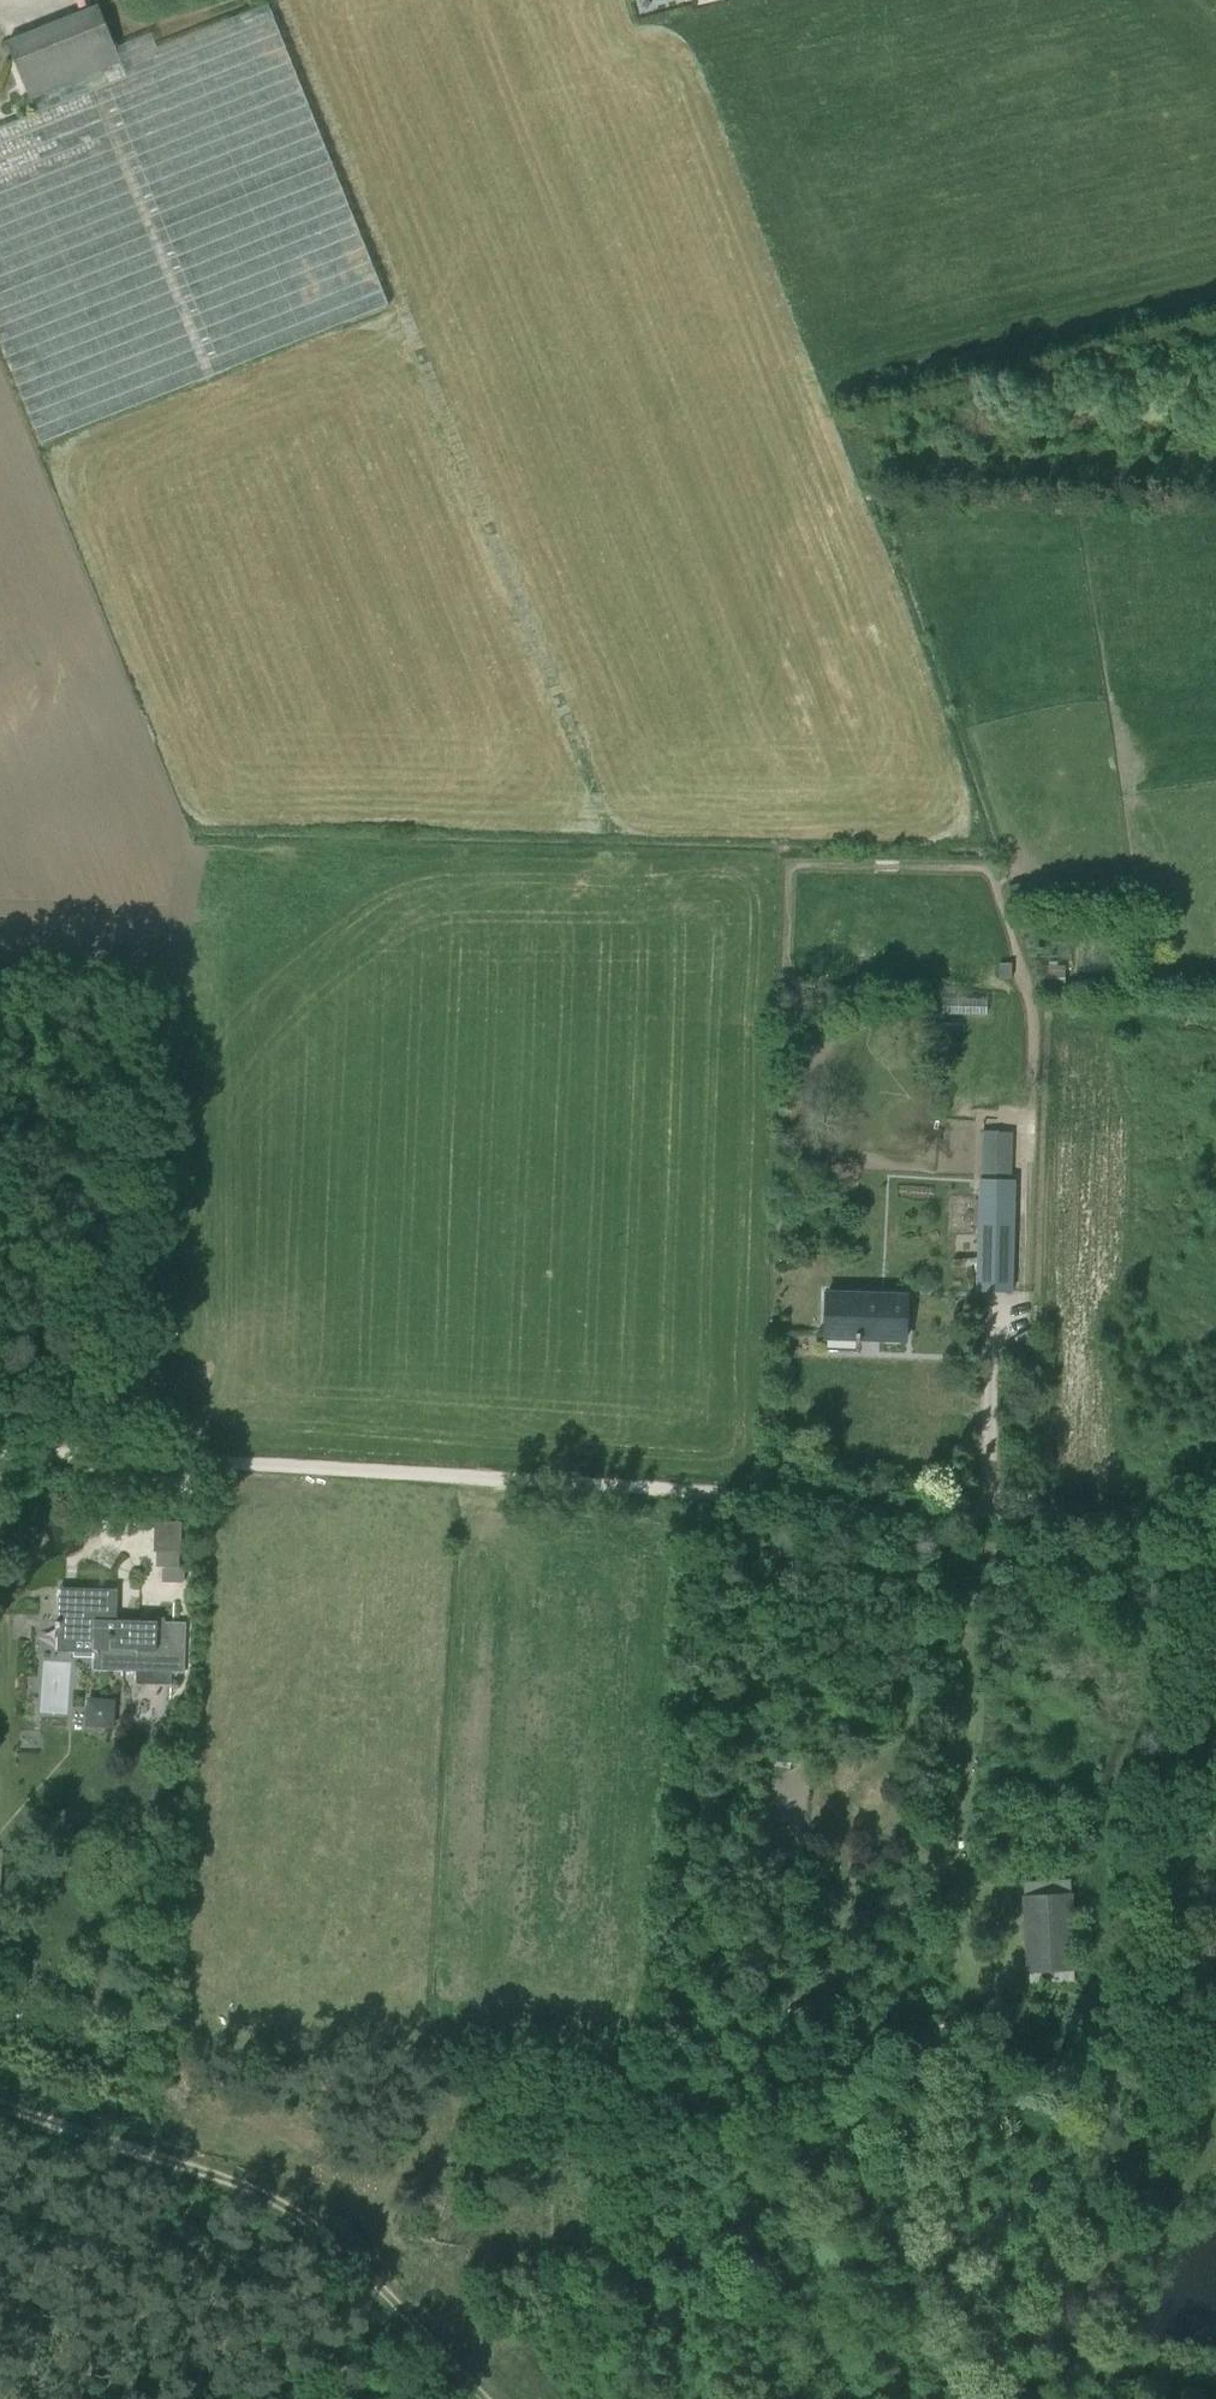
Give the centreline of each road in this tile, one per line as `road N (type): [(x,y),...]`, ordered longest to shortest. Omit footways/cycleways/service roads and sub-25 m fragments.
road 1 (track): [(1215,1523),(0,1454)]
road 2 (track): [(614,834),(280,0)]
road 3 (track): [(492,2398),(399,2299),(281,2205),(0,2107)]

